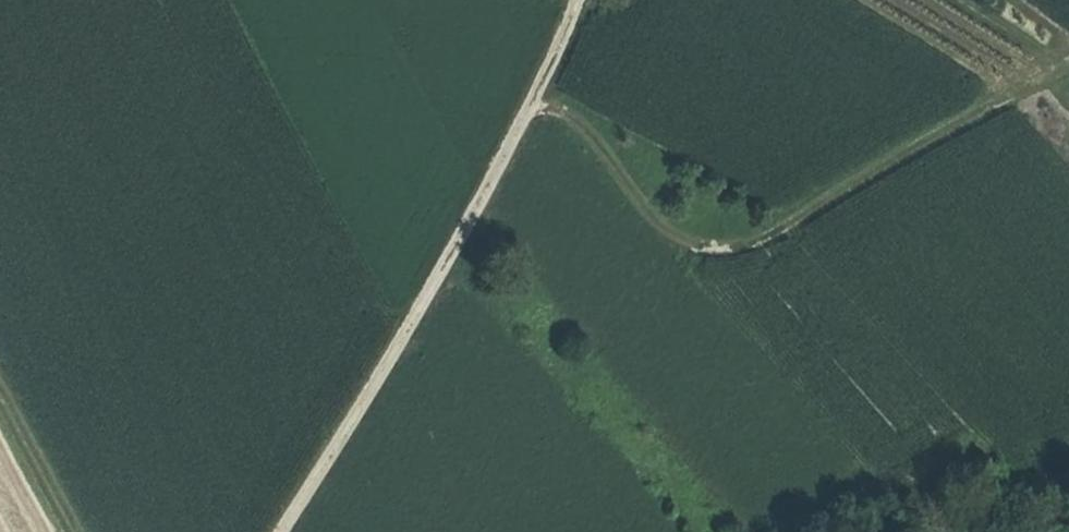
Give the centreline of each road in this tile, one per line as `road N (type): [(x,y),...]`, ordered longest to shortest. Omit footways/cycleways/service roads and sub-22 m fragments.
road 1 (track): [(1068,64),(765,239),(716,249),(677,236),(576,121),(539,98)]
road 2 (track): [(279,531),(453,256),(539,98),(580,0)]
road 3 (track): [(0,390),(77,531)]

